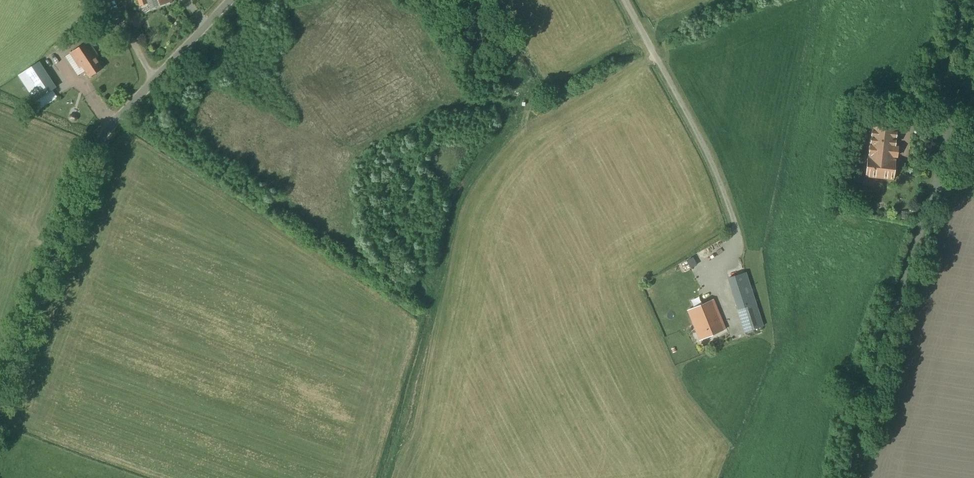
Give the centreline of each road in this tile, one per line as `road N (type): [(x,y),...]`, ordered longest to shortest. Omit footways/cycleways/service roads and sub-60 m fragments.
road 1 (unclassified): [(0,406),(100,145),(237,0)]
road 2 (unclassified): [(854,477),(930,207),(939,194),(973,180)]
road 3 (unclassified): [(738,238),(707,150),(624,0)]
road 4 (track): [(951,142),(961,0)]

